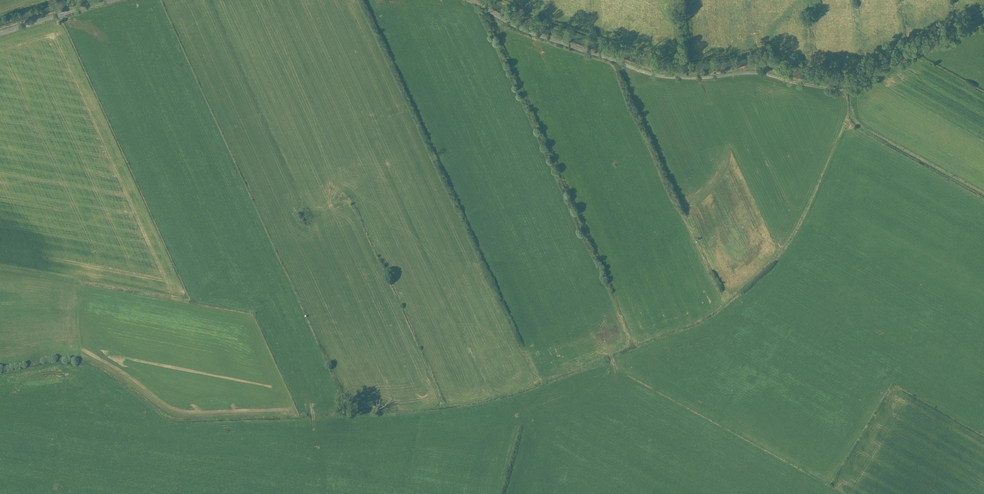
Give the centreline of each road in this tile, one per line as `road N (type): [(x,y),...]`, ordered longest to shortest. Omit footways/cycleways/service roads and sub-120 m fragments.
road 1 (track): [(826,100),(772,77),(662,78),(519,31),(465,0)]
road 2 (track): [(119,0),(0,33)]

